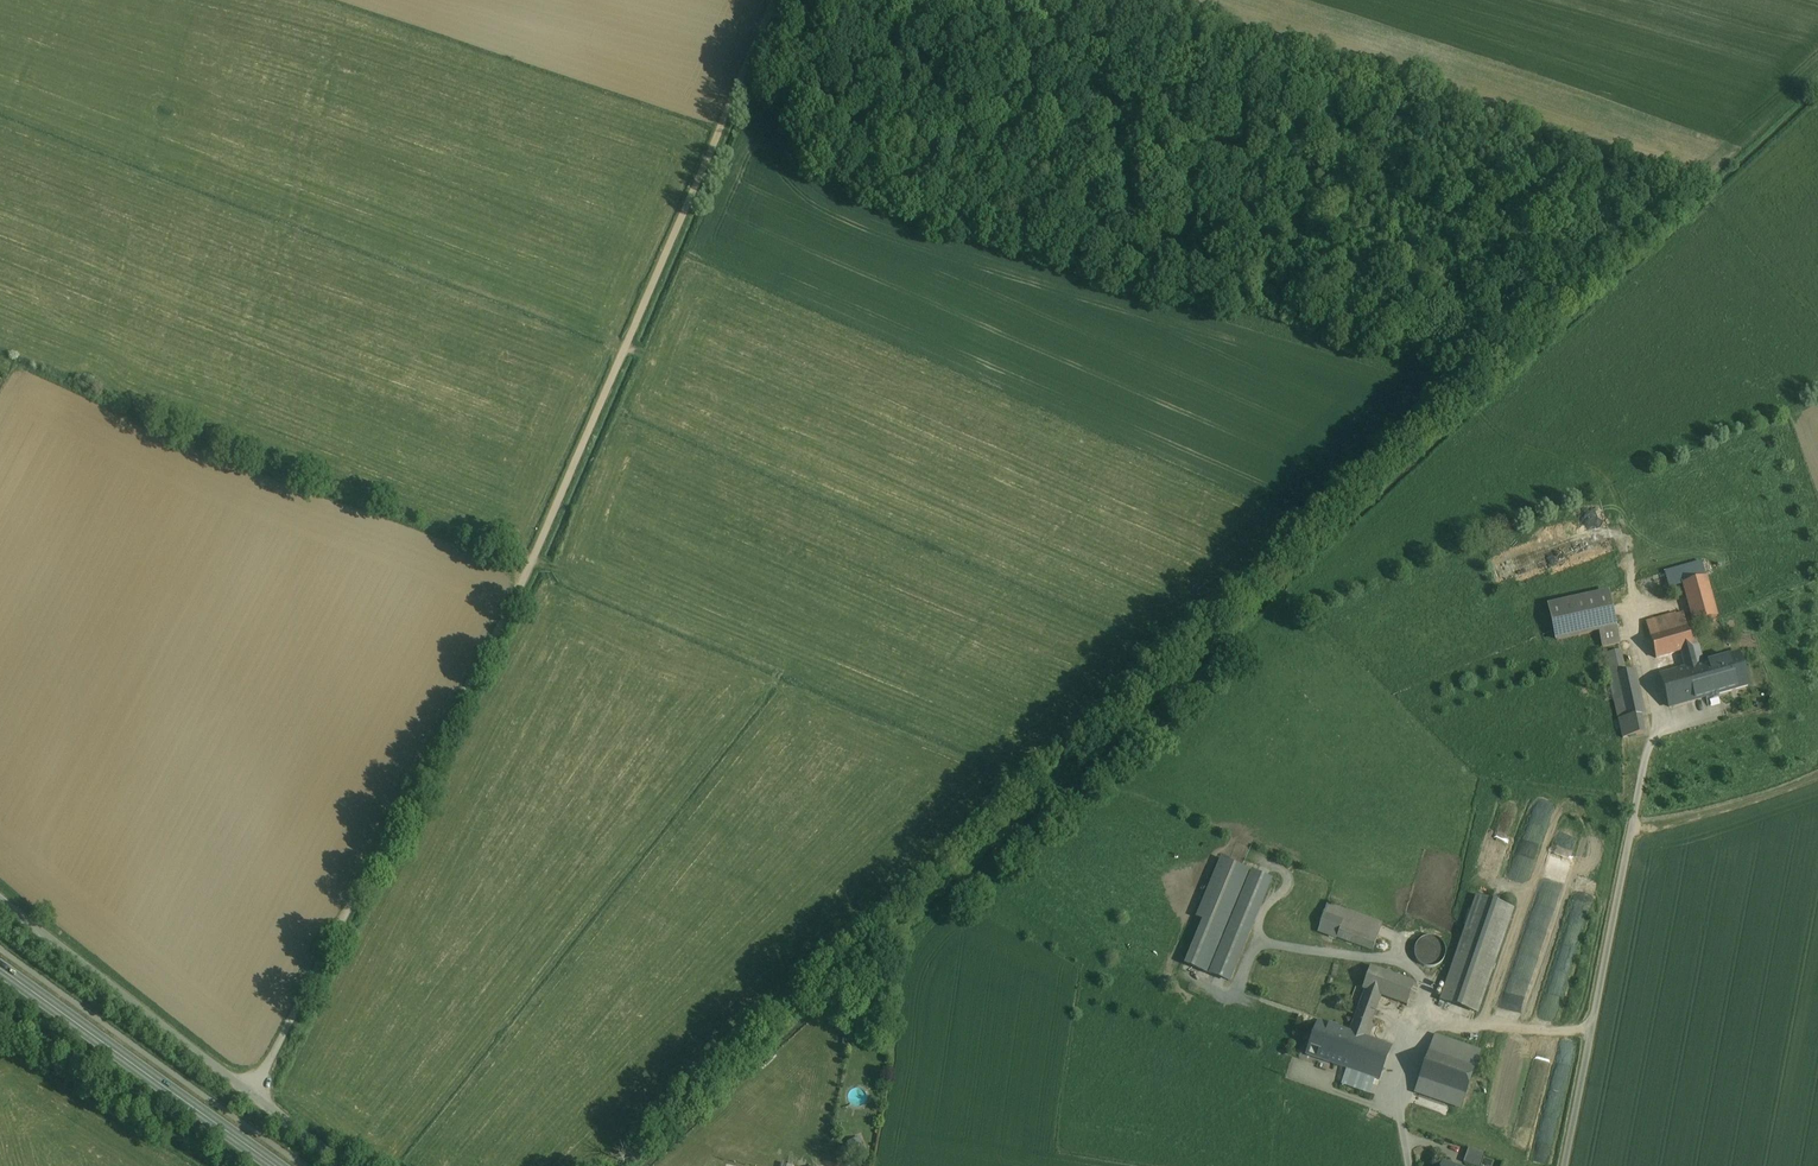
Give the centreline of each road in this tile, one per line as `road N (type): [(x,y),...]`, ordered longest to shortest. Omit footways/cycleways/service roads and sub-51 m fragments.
road 1 (track): [(775,0),(528,568),(252,1093)]
road 2 (unclassified): [(352,1165),(0,897)]
road 3 (residential): [(1644,765),(1565,1165)]
road 4 (secondary): [(271,1165),(0,972)]
road 5 (track): [(1817,776),(1631,832)]

